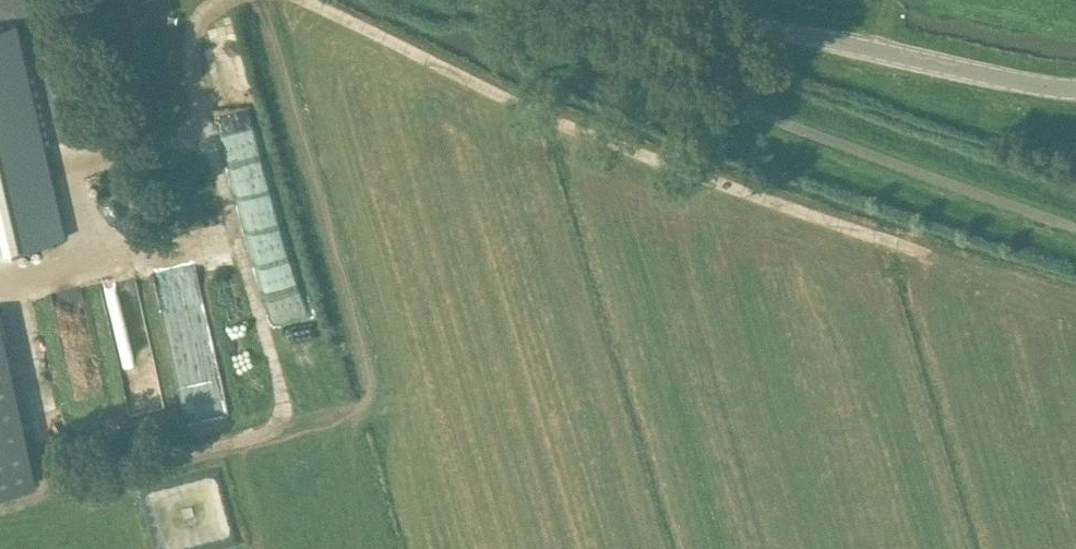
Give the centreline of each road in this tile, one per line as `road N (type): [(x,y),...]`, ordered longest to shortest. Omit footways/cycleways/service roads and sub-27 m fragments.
road 1 (track): [(231,0),(200,17),(189,51),(288,426),(56,488)]
road 2 (track): [(927,254),(577,130),(303,0)]
road 3 (unclassified): [(583,1),(756,25),(1075,90)]
road 4 (track): [(208,132),(64,170),(90,265),(0,284)]
road 5 (track): [(64,170),(31,0)]

